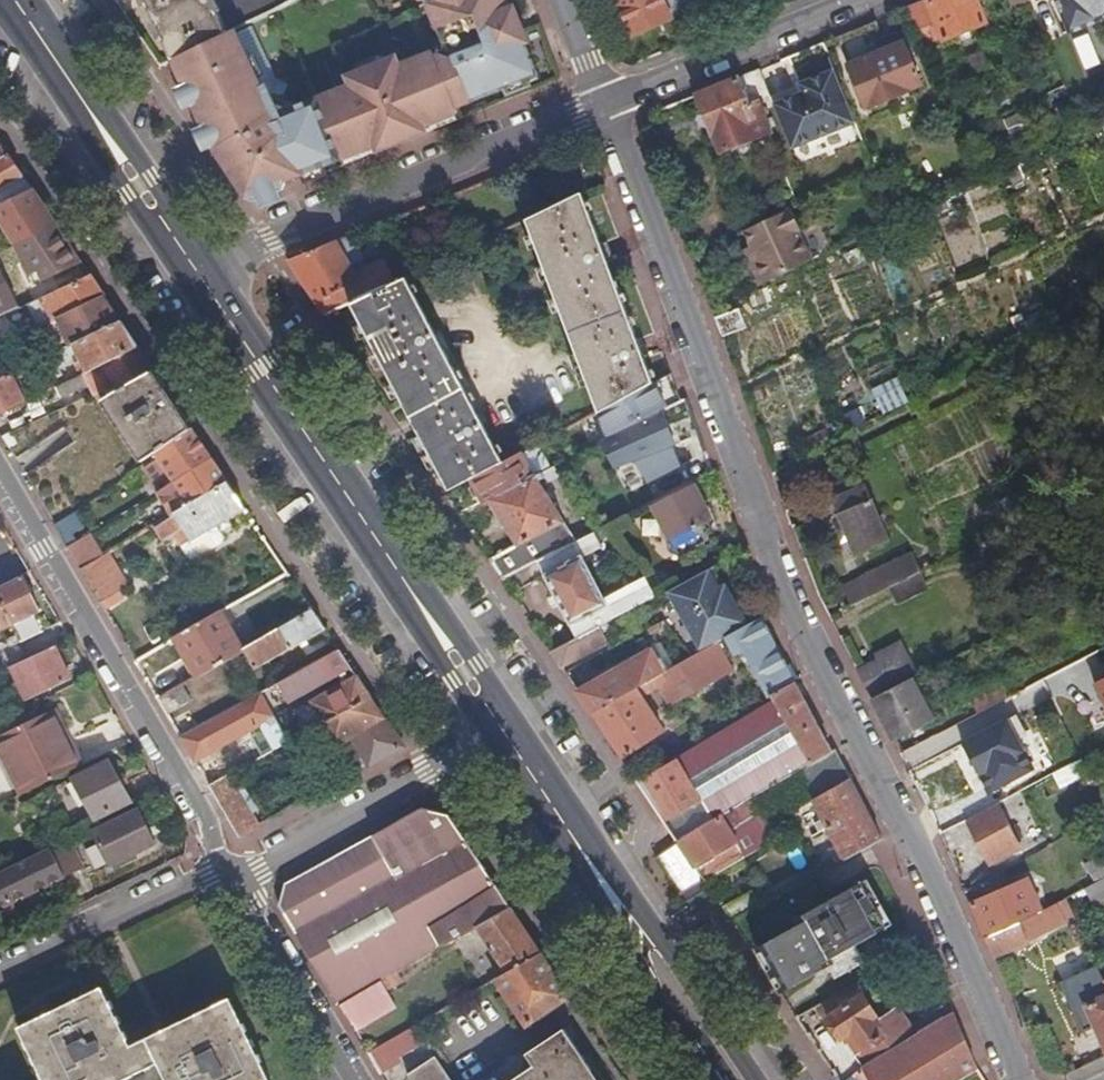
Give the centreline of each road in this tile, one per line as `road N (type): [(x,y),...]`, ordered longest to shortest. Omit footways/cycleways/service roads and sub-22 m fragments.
road 1 (residential): [(604,102),(799,619),(910,830),(1019,1079)]
road 2 (primary): [(500,724),(203,277)]
road 3 (residential): [(0,480),(229,868)]
road 4 (residential): [(604,102),(259,242),(203,277)]
road 5 (primary): [(730,1079),(500,724)]
road 6 (primary): [(203,277),(14,0)]
road 7 (residential): [(500,724),(260,860),(229,868)]
road 8 (residential): [(859,0),(604,102)]
road 9 (residential): [(229,868),(0,977)]
road 10 (residential): [(229,868),(352,1079)]

